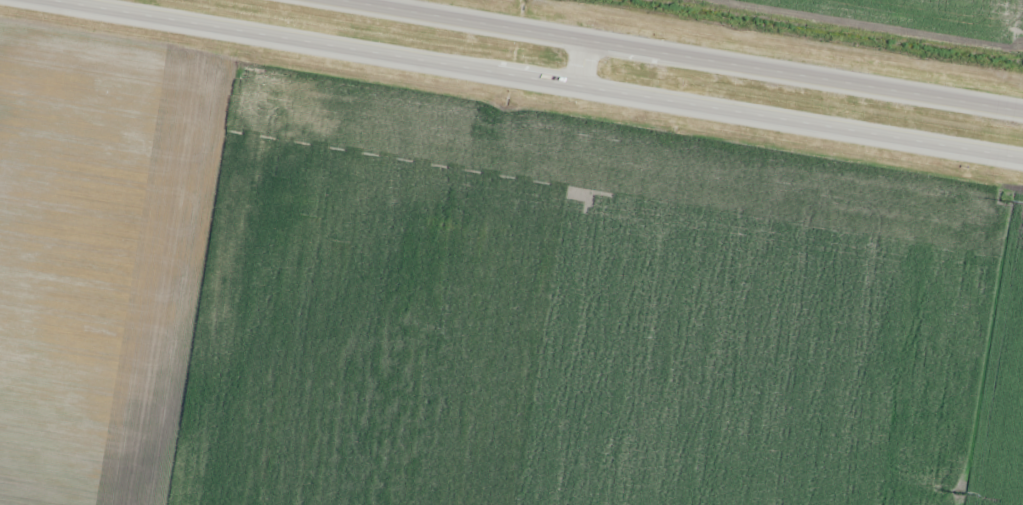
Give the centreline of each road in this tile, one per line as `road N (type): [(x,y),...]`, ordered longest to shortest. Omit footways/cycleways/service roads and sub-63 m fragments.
road 1 (trunk): [(60,0),(1022,157)]
road 2 (trunk): [(1022,110),(343,0)]

